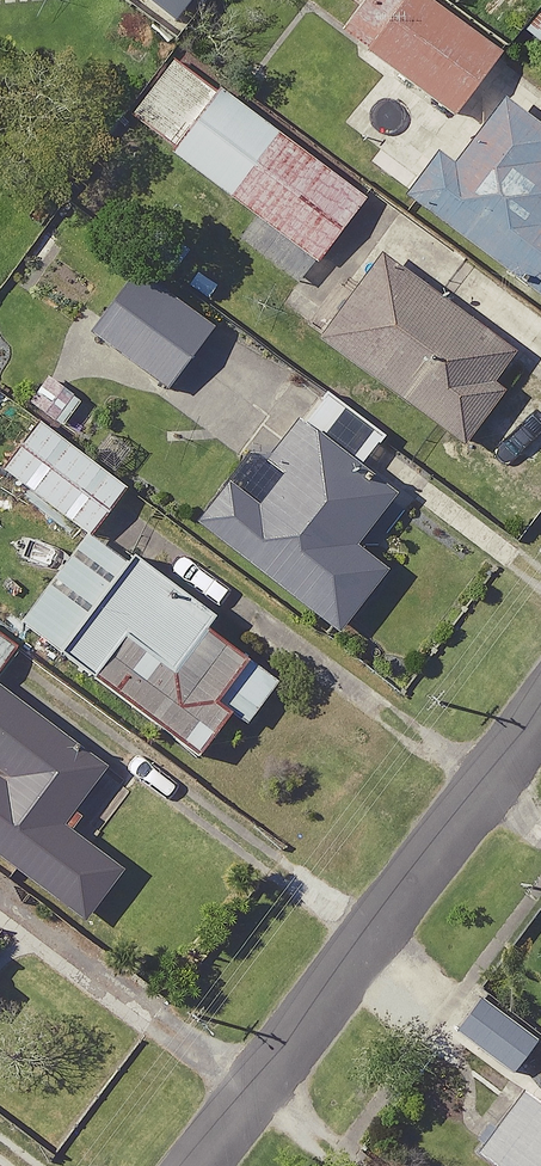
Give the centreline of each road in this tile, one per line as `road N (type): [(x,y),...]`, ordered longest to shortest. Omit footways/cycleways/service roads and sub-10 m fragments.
road 1 (residential): [(540,718),(205,1165)]

